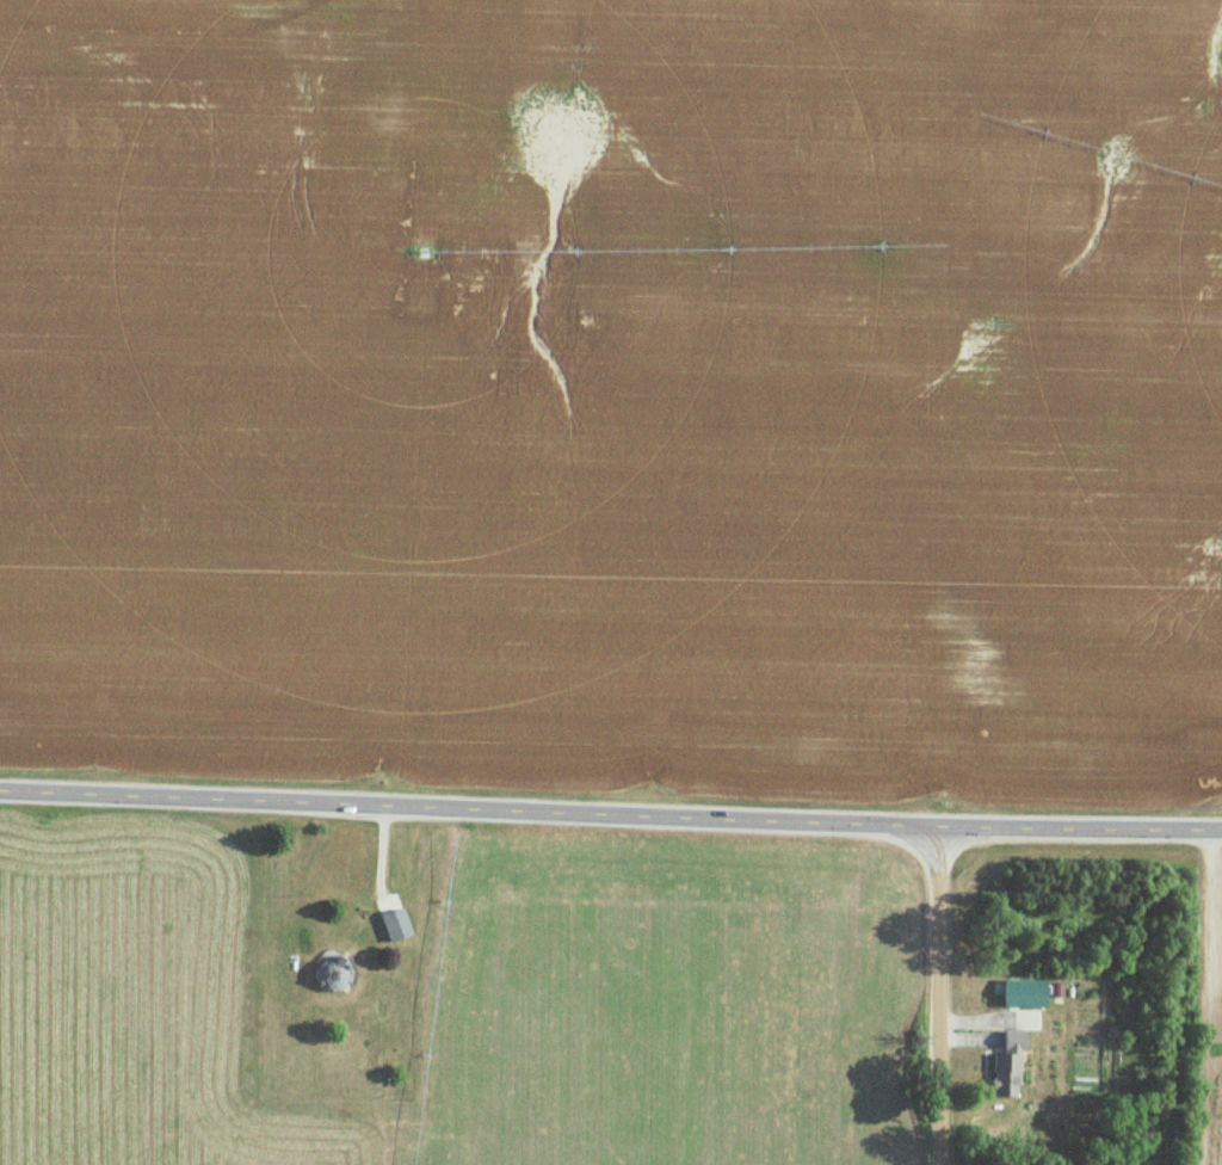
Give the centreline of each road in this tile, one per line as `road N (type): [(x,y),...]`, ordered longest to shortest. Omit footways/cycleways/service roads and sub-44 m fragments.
road 1 (tertiary): [(938,828),(0,789)]
road 2 (residential): [(942,1164),(938,828)]
road 3 (tertiary): [(1221,830),(938,828)]

